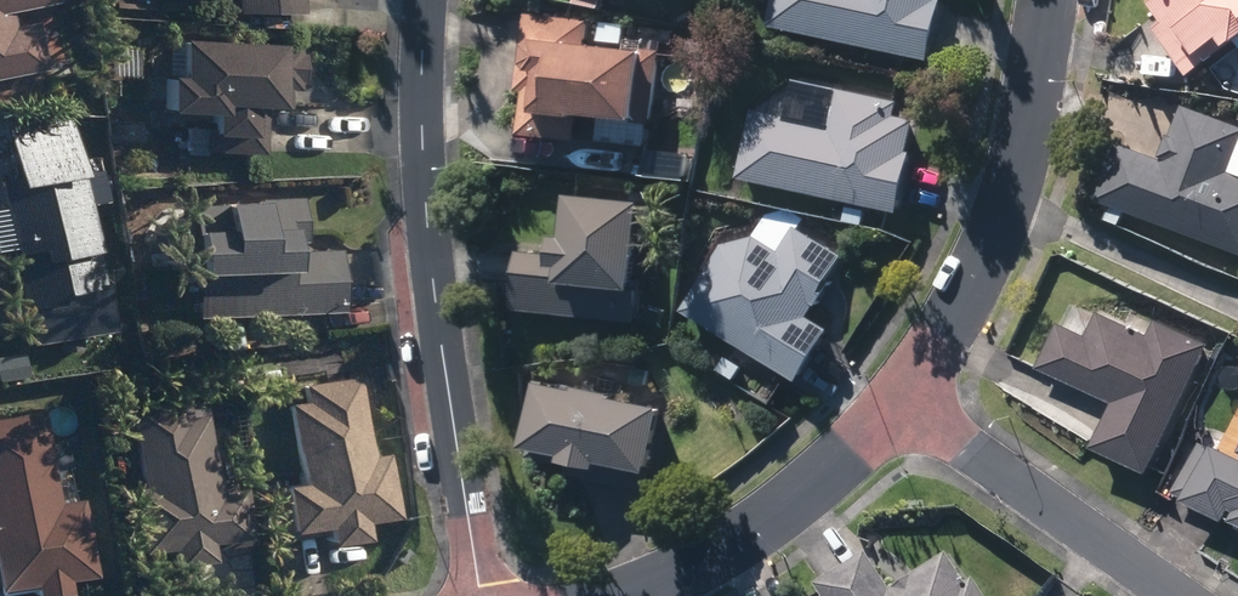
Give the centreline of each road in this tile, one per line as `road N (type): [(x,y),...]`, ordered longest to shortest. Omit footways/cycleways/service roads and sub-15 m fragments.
road 1 (residential): [(426,0),(422,143),(430,241),(480,595)]
road 2 (residential): [(1048,0),(1029,133),(993,239),(906,401)]
road 3 (residential): [(906,401),(773,522),(716,559),(625,595)]
road 4 (residential): [(1171,595),(906,401)]

